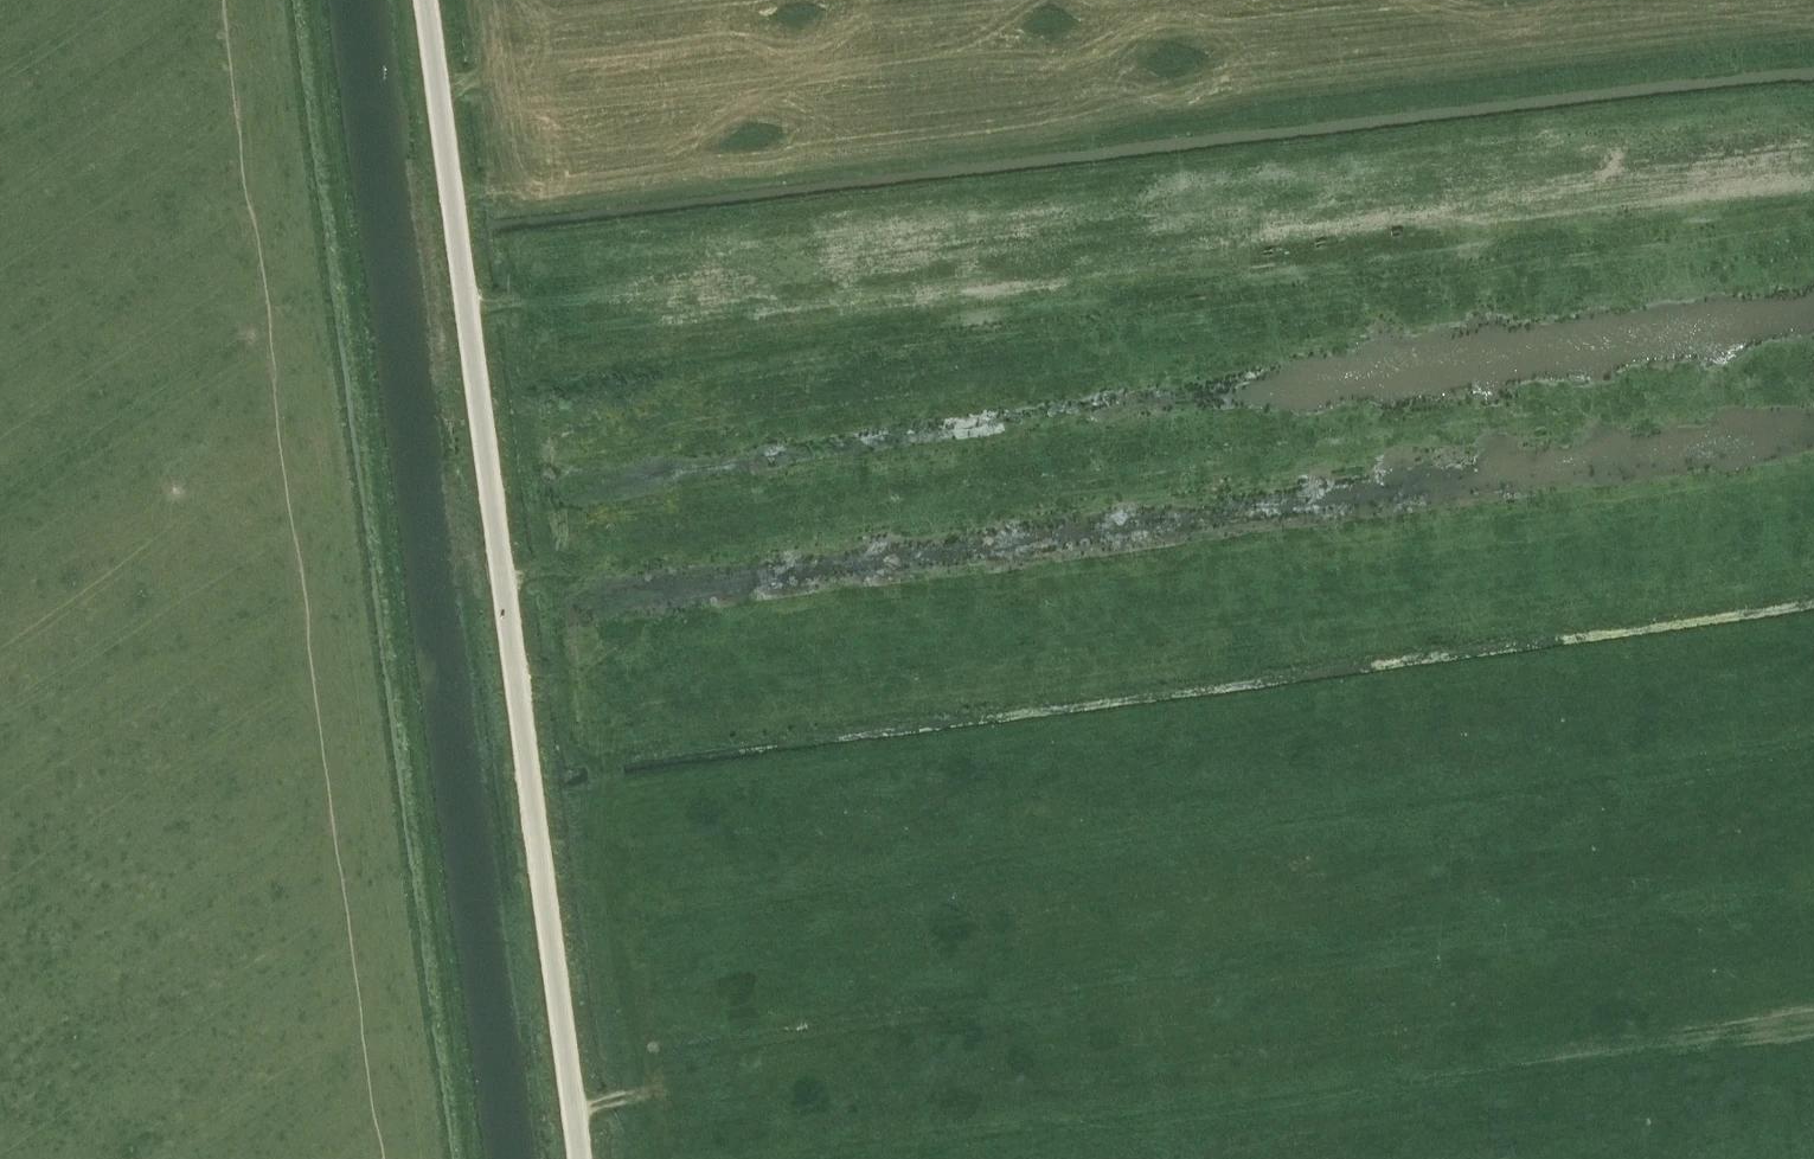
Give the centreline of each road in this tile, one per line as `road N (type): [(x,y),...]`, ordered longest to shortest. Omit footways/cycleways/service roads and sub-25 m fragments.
road 1 (unclassified): [(584,1158),(435,0)]

